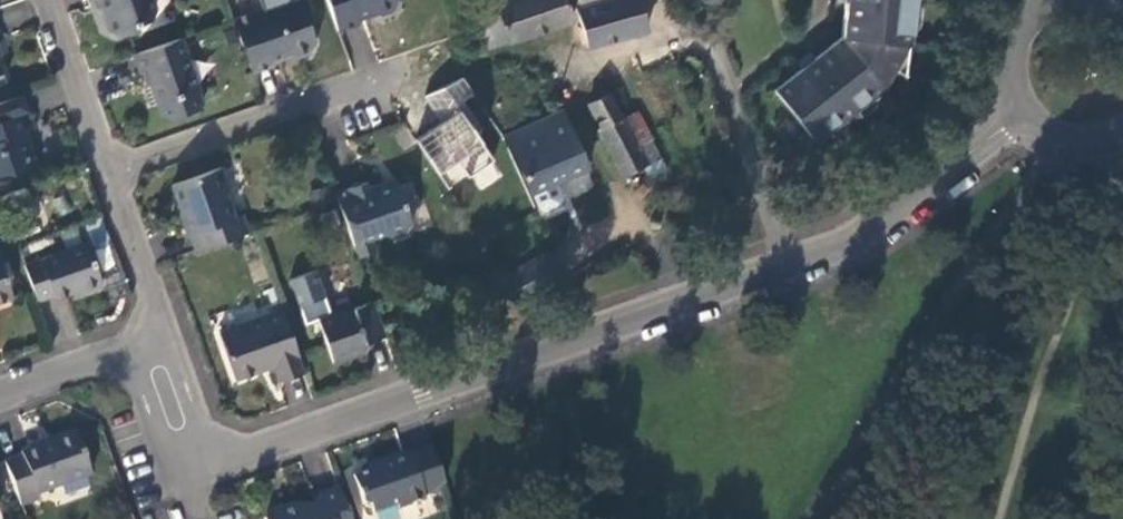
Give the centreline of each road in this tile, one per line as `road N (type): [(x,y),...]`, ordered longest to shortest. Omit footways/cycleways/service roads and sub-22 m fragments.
road 1 (residential): [(788,265),(213,464)]
road 2 (residential): [(1025,120),(858,240),(788,265)]
road 3 (residential): [(104,169),(241,123),(340,110)]
road 4 (residential): [(788,265),(715,40)]
road 5 (residential): [(166,339),(104,169)]
road 6 (residential): [(104,169),(50,0)]
road 7 (residential): [(127,351),(177,478)]
road 8 (residential): [(1041,0),(1011,36),(1005,65),(1025,120)]
road 9 (residential): [(127,351),(0,394)]
road 10 (residential): [(213,464),(166,339)]

